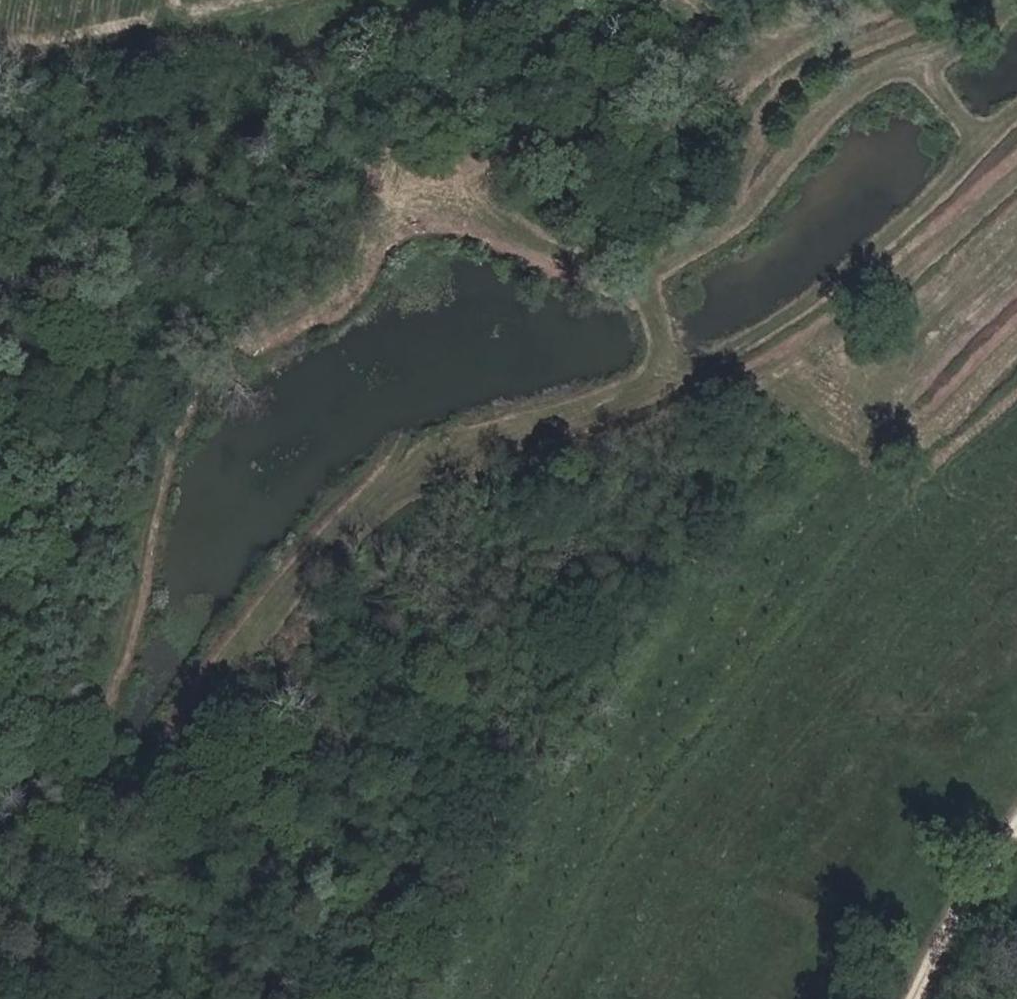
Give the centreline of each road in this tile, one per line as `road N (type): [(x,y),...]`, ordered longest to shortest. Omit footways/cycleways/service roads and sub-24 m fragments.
road 1 (track): [(926,998),(1016,840)]

